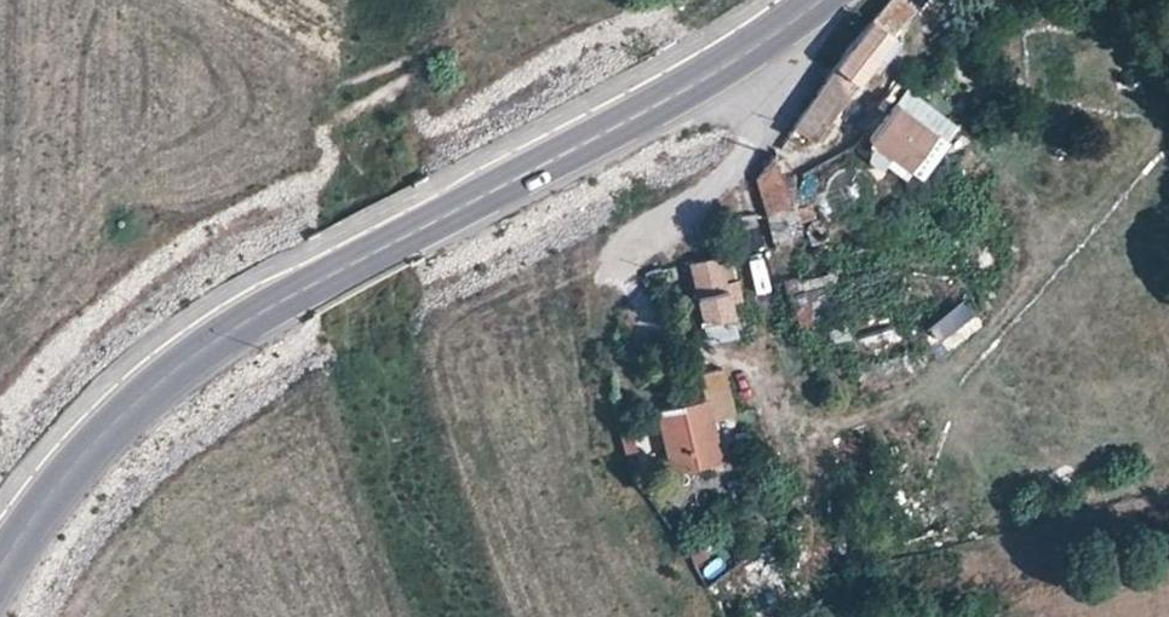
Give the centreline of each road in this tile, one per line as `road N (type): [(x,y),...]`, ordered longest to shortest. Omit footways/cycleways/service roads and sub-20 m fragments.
road 1 (secondary): [(821,0),(754,49),(430,219)]
road 2 (secondary): [(308,286),(168,369),(0,553)]
road 3 (secondary): [(308,286),(430,219)]

